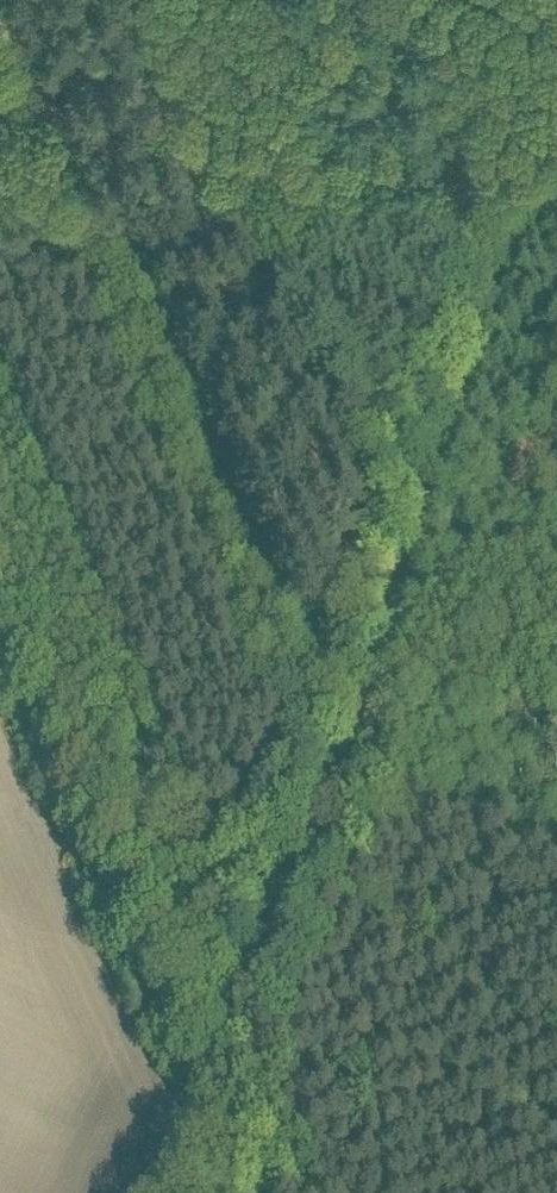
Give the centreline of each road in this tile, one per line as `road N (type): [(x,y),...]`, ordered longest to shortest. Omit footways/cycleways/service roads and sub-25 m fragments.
road 1 (track): [(0,654),(203,1103)]

